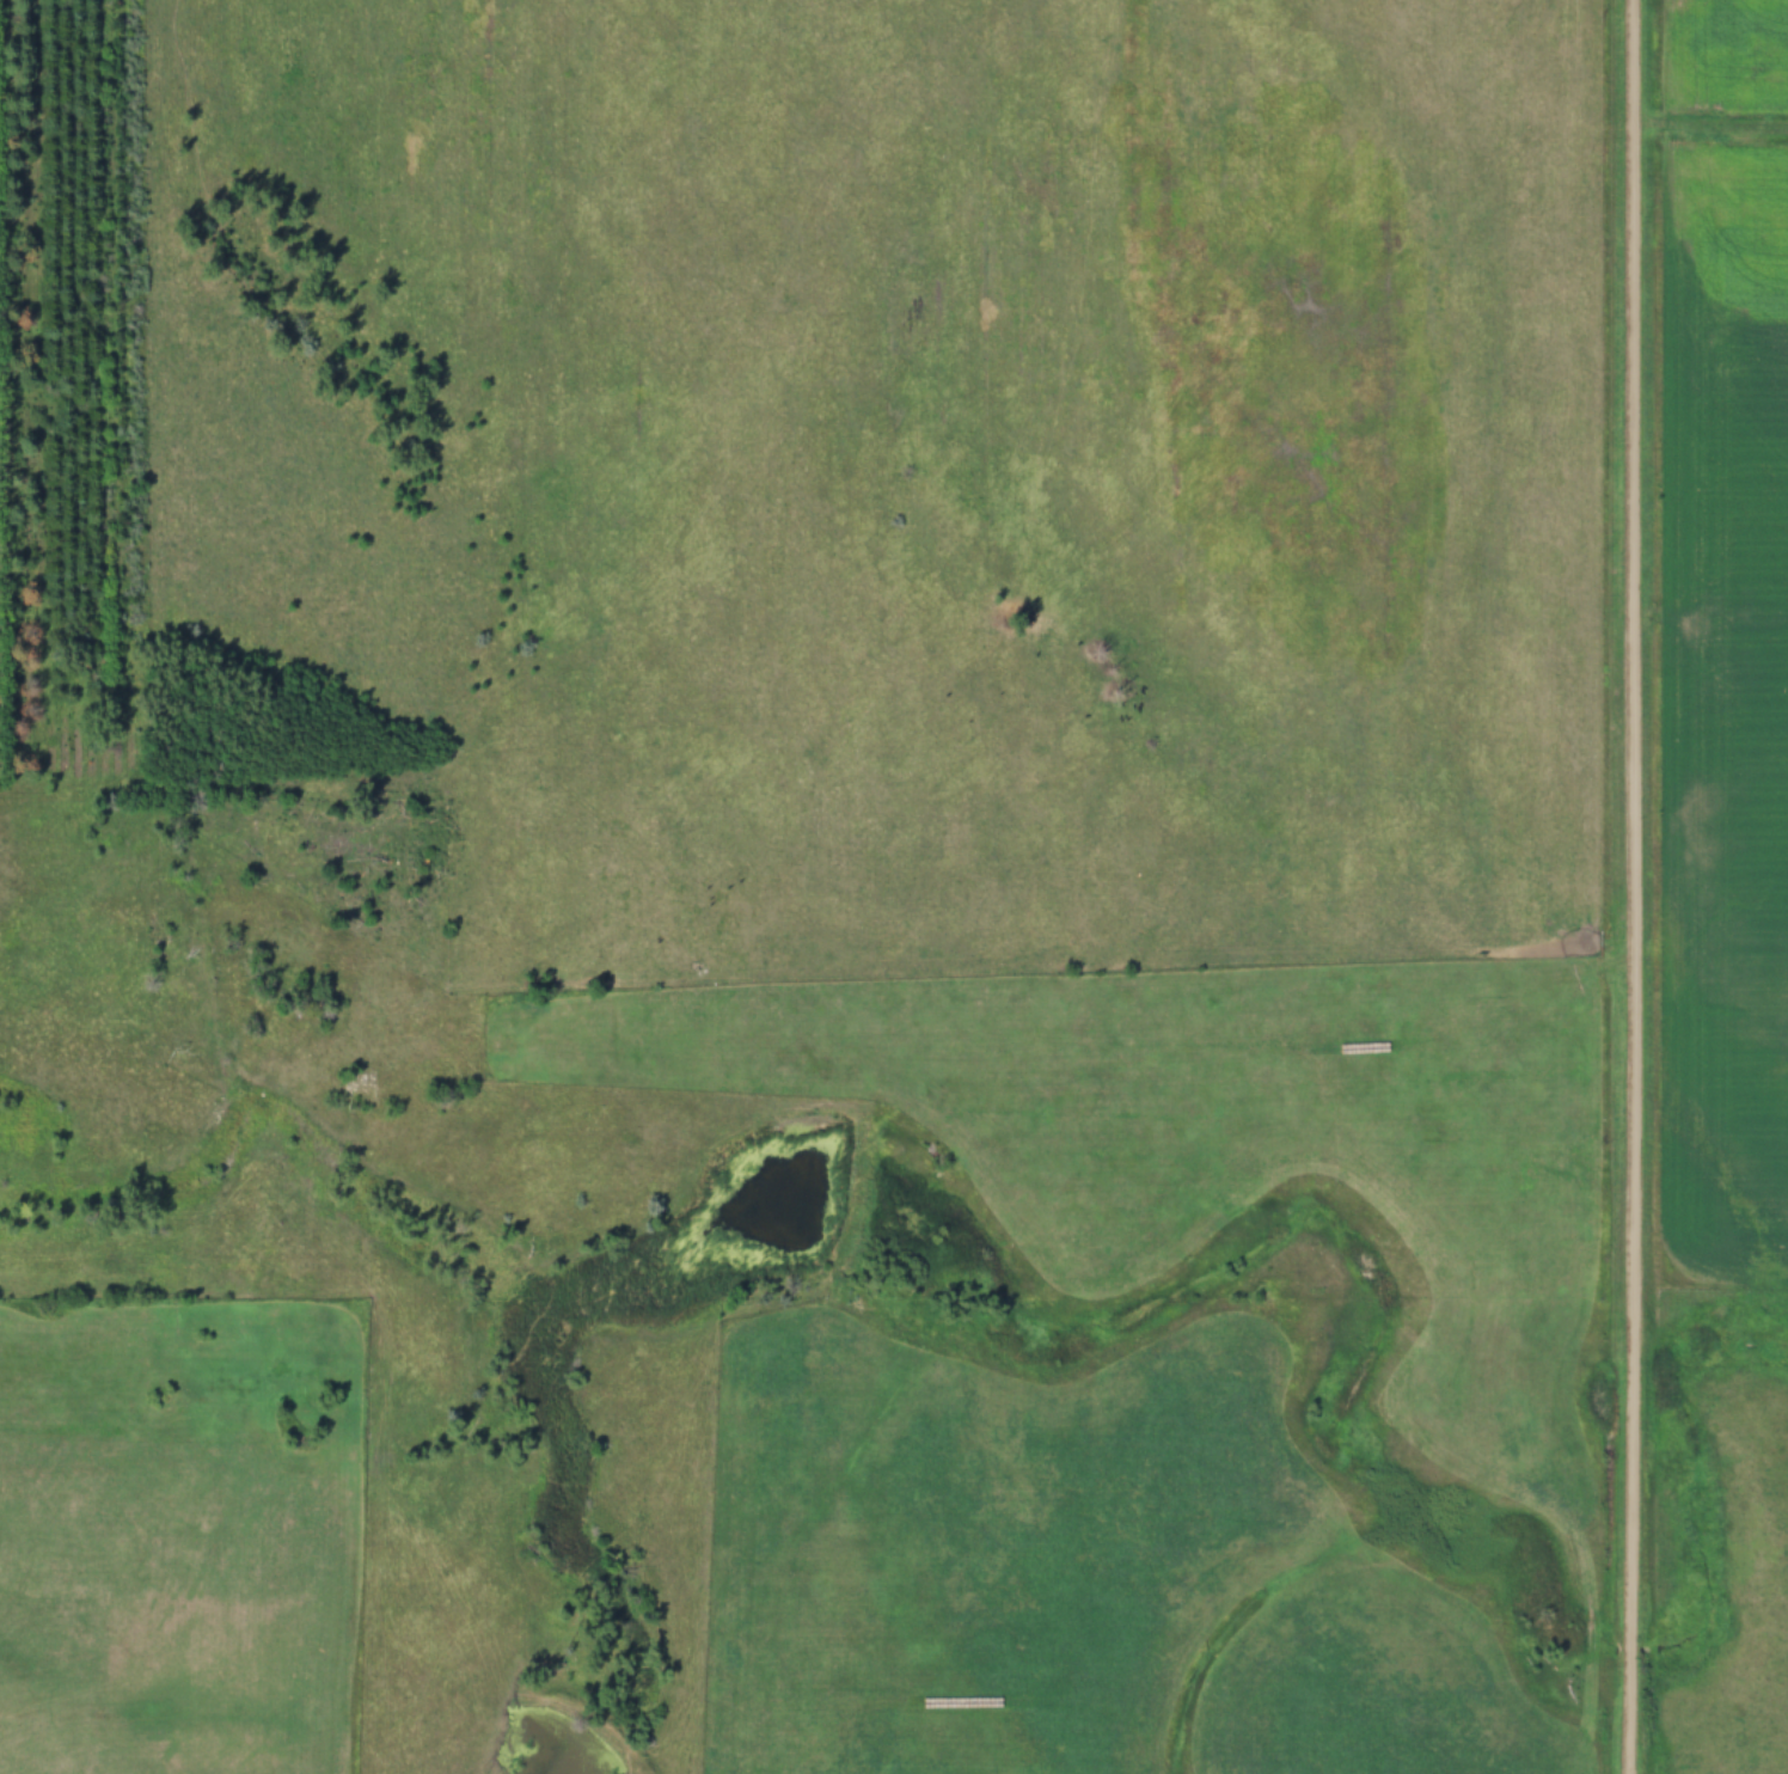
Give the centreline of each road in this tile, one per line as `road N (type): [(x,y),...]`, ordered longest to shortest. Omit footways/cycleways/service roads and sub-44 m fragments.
road 1 (residential): [(1625,1773),(1629,0)]

